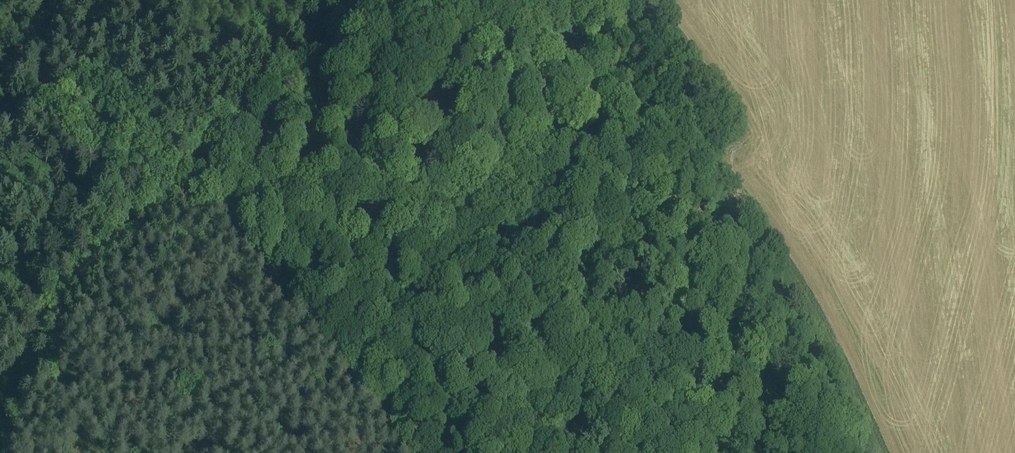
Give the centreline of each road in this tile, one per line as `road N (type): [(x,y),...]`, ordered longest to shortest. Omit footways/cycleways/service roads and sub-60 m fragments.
road 1 (track): [(540,0),(564,27),(606,132),(693,194),(755,270)]
road 2 (track): [(22,106),(52,102),(140,26)]
road 3 (track): [(0,130),(36,85),(45,30),(40,0)]
road 4 (track): [(248,452),(267,359),(286,314)]

